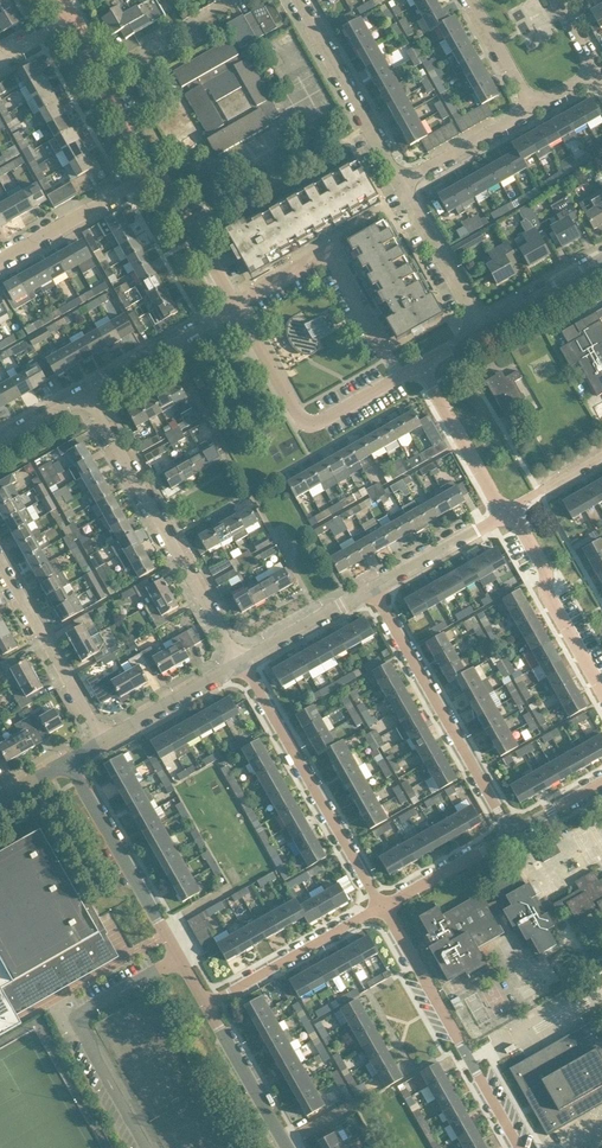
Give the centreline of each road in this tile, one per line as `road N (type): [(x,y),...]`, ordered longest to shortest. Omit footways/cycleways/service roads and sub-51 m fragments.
road 1 (residential): [(241,660),(91,391)]
road 2 (residential): [(206,1004),(70,755)]
road 3 (residential): [(379,907),(241,660)]
road 4 (residential): [(509,833),(371,589)]
road 5 (residential): [(521,1147),(379,907)]
road 6 (residential): [(237,306),(329,253),(399,376)]
road 7 (tertiary): [(399,376),(319,422),(301,420),(237,306)]
road 8 (residential): [(399,184),(299,0)]
road 9 (residential): [(98,739),(0,560)]
road 10 (residential): [(206,1004),(379,907)]
road 11 (tertiary): [(601,675),(509,511)]
road 12 (residential): [(0,260),(160,170)]
road 13 (tertiary): [(160,170),(73,18)]
road 14 (residential): [(483,333),(399,184)]
road 15 (residential): [(91,391),(237,306)]
road 16 (tertiary): [(509,511),(426,365)]
road 17 (residential): [(286,1147),(206,1004)]
road 18 (residential): [(98,739),(241,660)]
road 19 (residential): [(371,589),(509,511)]
road 20 (tertiary): [(237,306),(160,170)]
road 21 (residential): [(379,907),(509,833)]
road 22 (residential): [(399,184),(530,112)]
road 23 (residential): [(241,660),(371,589)]
road 24 (residential): [(483,333),(601,262)]
road 25 (residential): [(530,112),(467,0)]
road 26 (residential): [(133,63),(241,0)]

